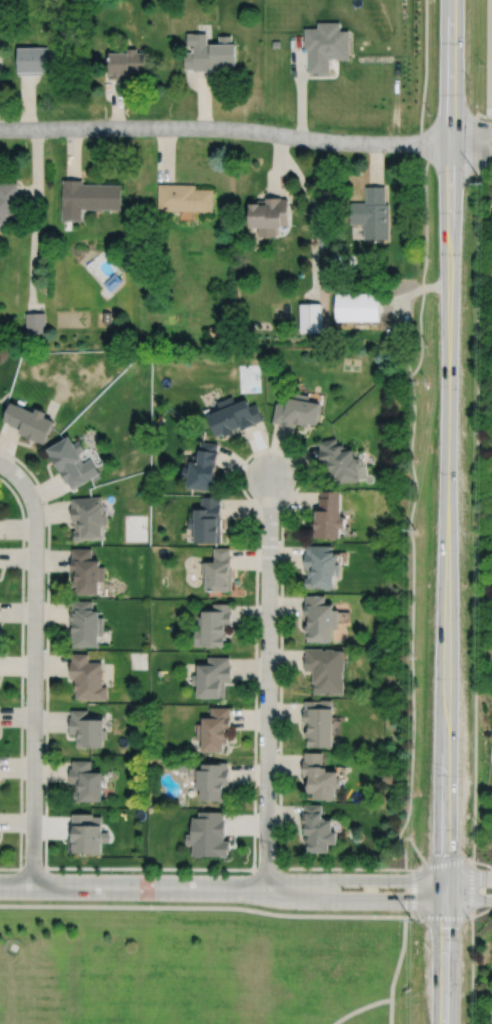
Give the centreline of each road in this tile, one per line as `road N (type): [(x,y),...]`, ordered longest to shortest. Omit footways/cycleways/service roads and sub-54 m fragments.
road 1 (secondary): [(444,879),(451,0)]
road 2 (residential): [(450,144),(348,143),(221,128),(0,130)]
road 3 (residential): [(16,475),(36,518),(32,886)]
road 4 (residential): [(270,477),(266,888)]
road 5 (residential): [(266,888),(0,886)]
road 6 (residential): [(266,888),(319,899),(444,902)]
road 7 (residential): [(444,879),(266,888)]
road 8 (secondary): [(444,902),(443,1023)]

